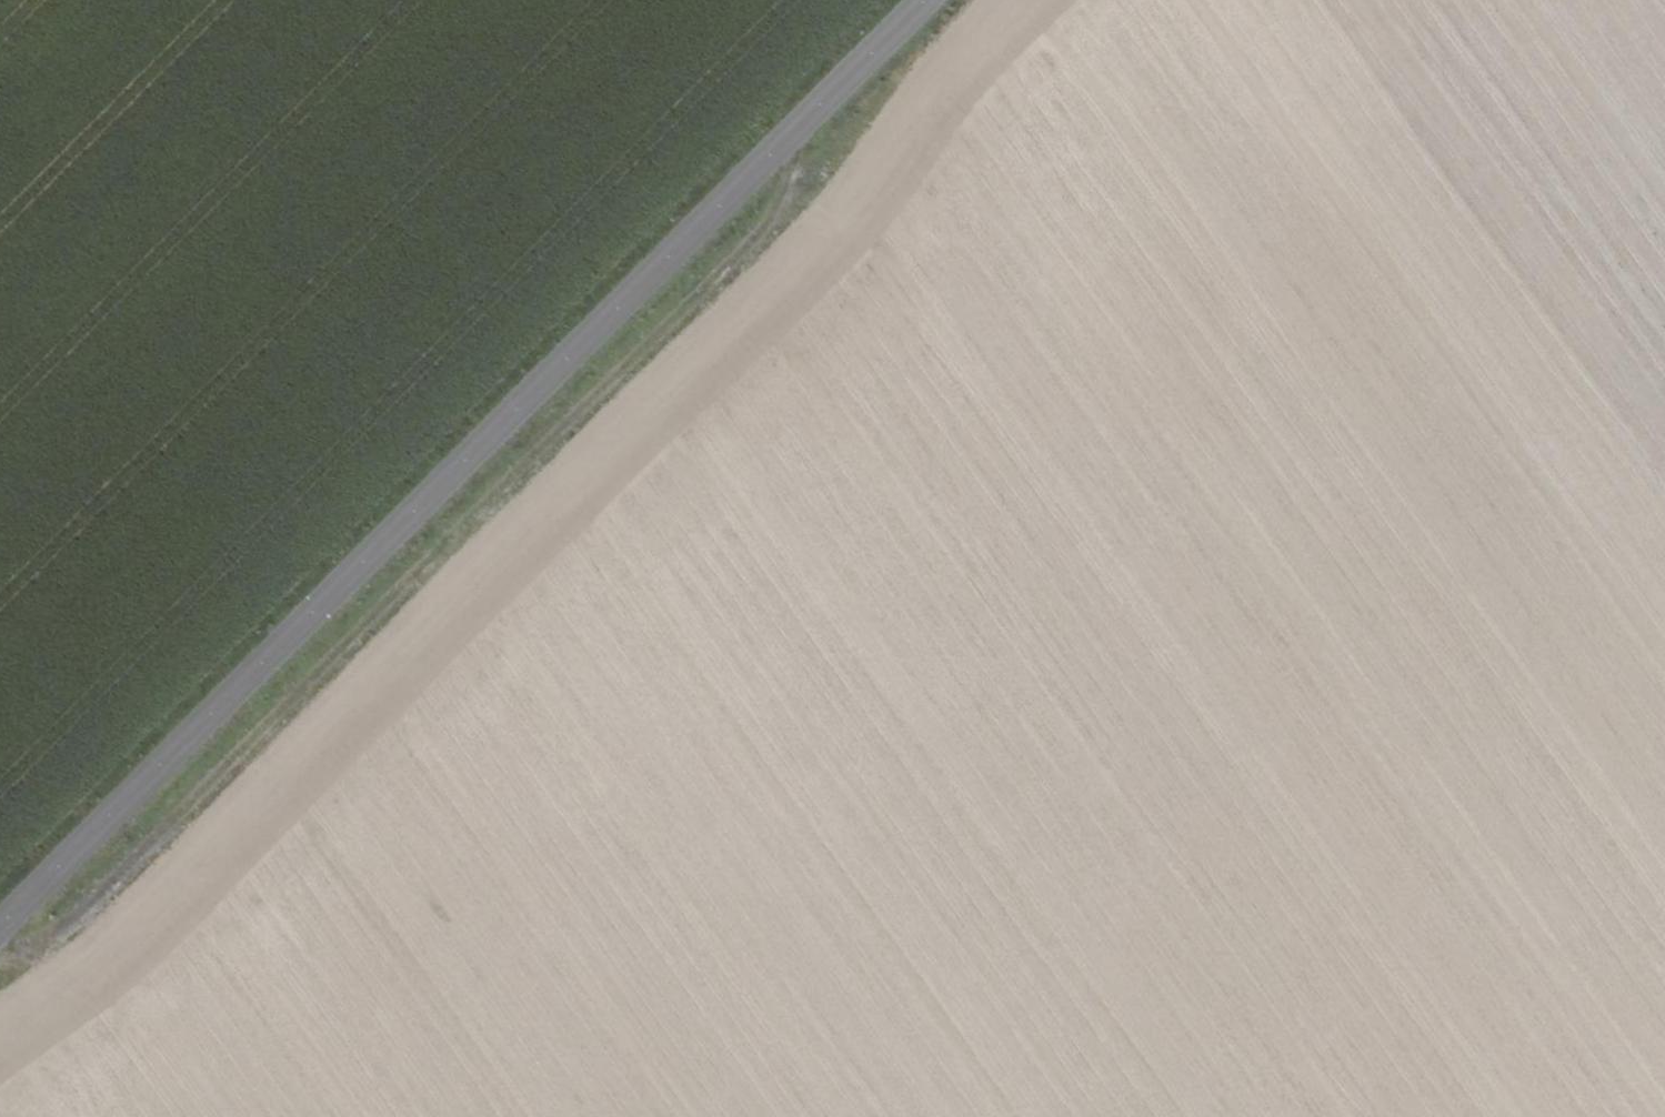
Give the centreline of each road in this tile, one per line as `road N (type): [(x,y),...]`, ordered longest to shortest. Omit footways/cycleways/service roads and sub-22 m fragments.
road 1 (tertiary): [(0,928),(926,0)]

